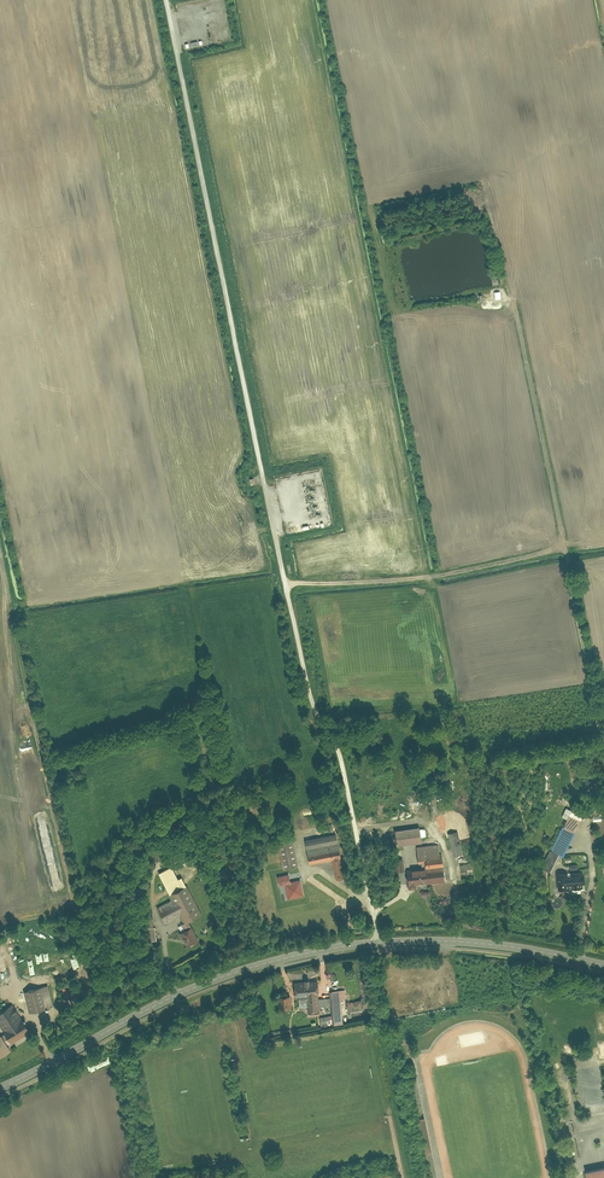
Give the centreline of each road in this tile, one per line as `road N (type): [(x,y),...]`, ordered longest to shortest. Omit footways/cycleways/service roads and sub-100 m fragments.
road 1 (secondary): [(603,964),(467,941),(319,950),(175,996),(0,1087)]
road 2 (track): [(603,772),(562,550)]

